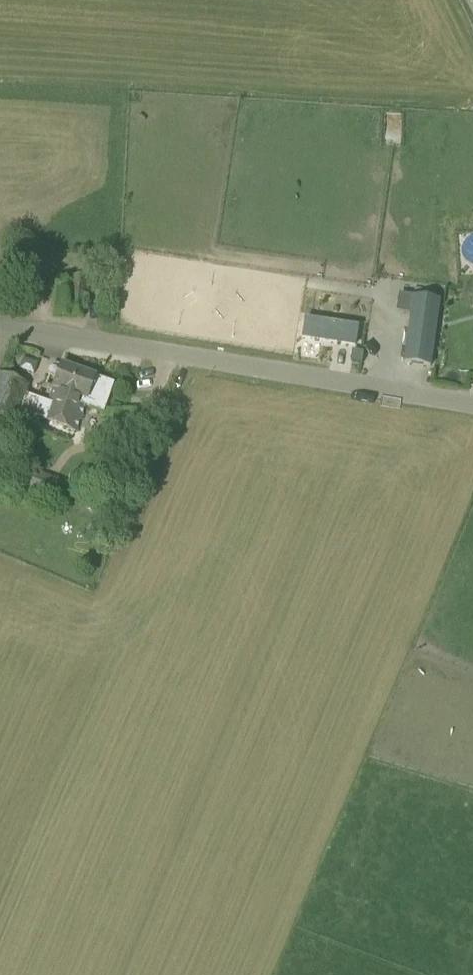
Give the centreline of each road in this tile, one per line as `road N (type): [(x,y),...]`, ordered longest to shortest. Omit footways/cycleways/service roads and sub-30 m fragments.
road 1 (unclassified): [(472,404),(0,327)]

